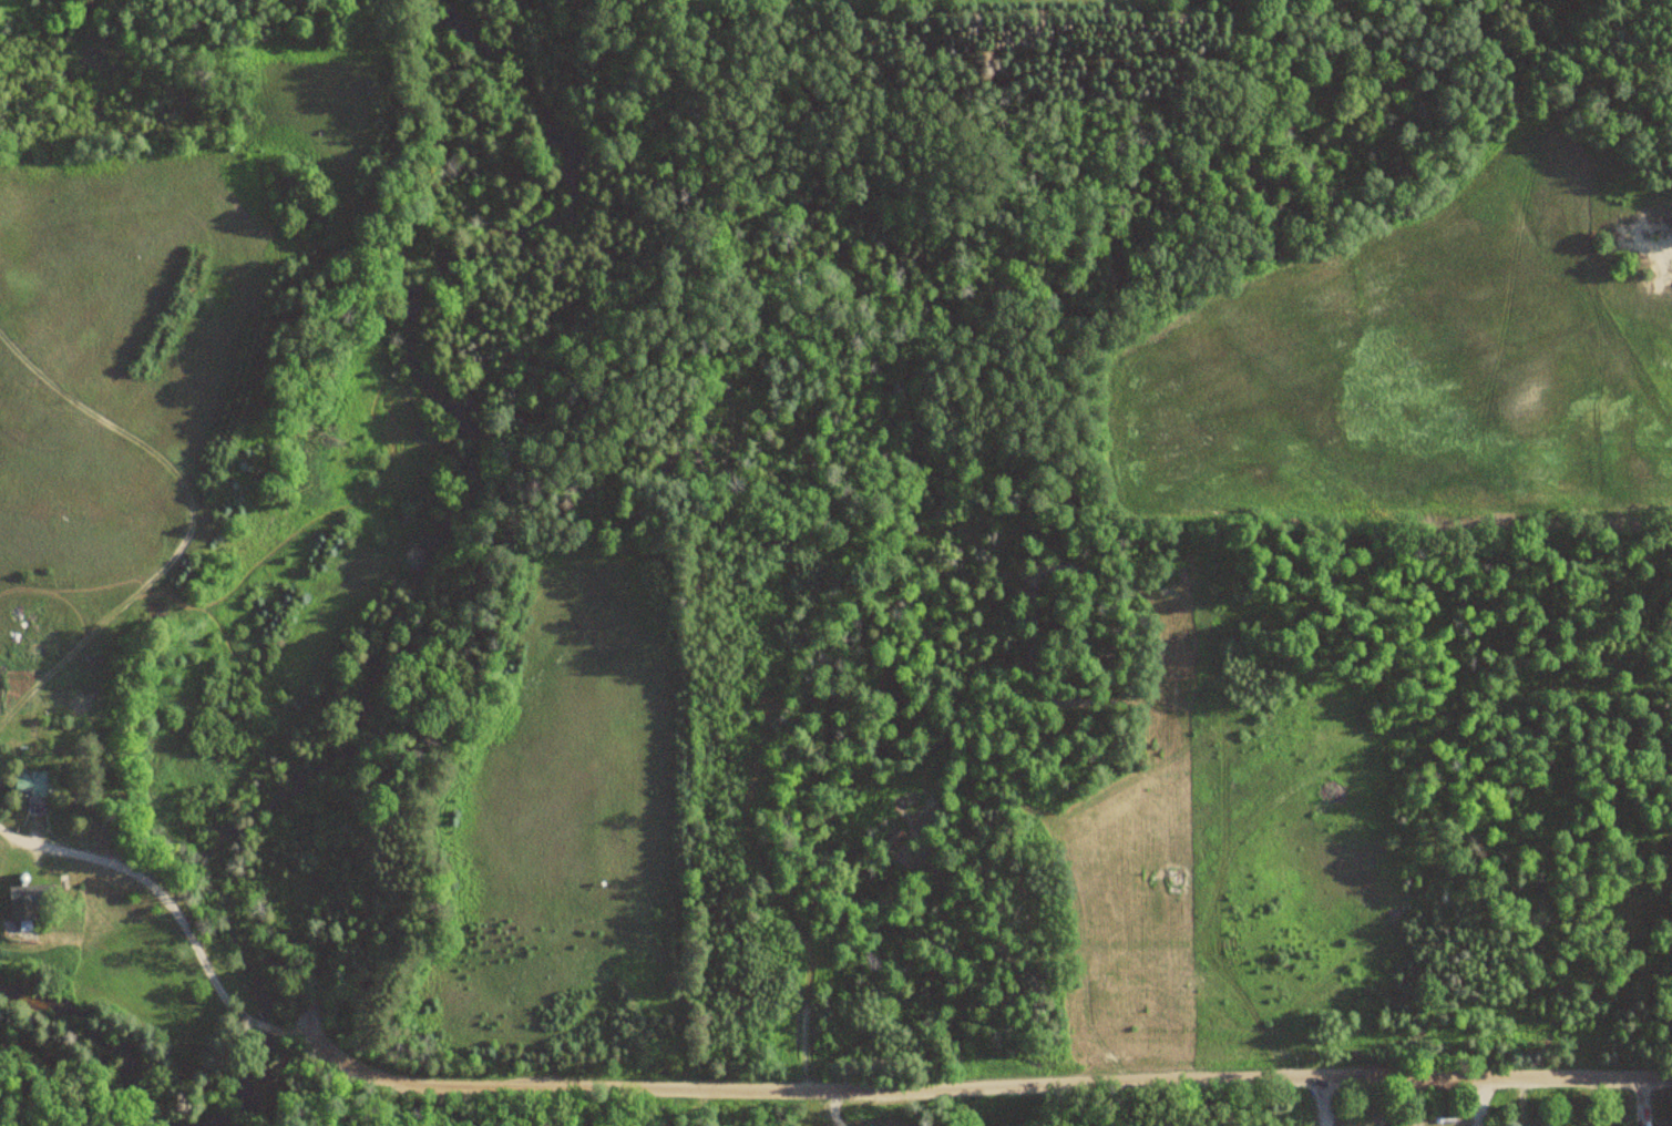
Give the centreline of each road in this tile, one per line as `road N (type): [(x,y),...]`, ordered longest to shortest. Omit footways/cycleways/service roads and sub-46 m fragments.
road 1 (residential): [(1671,1077),(1325,1075),(831,1091),(429,1084),(342,1061),(304,1036)]

